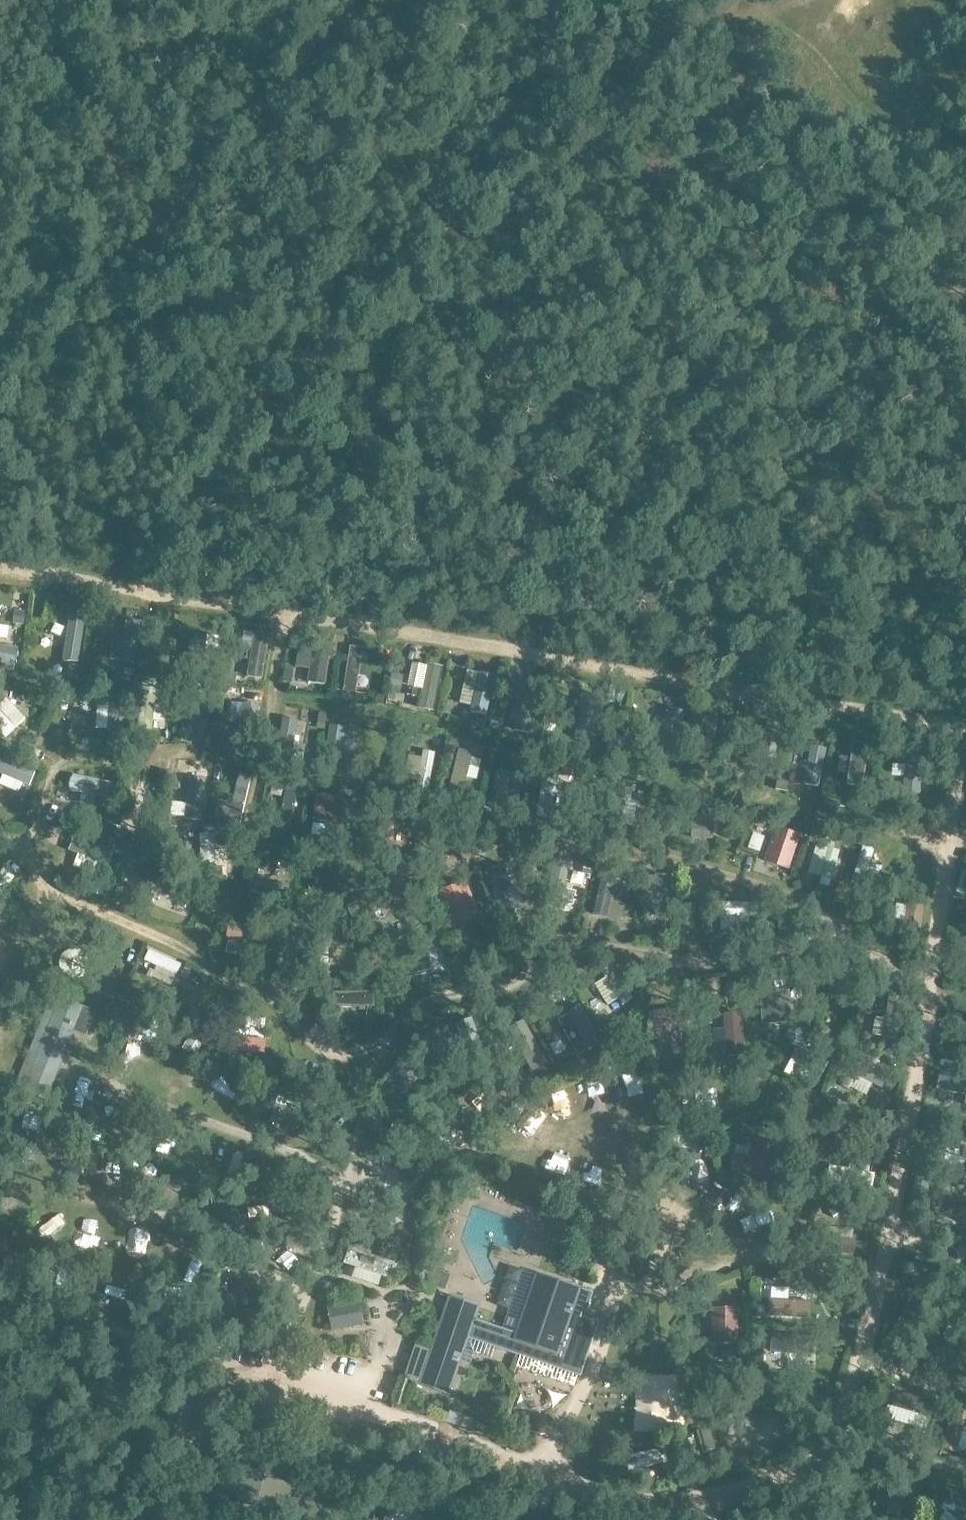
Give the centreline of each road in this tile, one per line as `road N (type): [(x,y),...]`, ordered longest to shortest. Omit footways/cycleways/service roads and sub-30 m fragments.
road 1 (track): [(965,726),(0,567)]
road 2 (track): [(150,1519),(202,1397),(203,1376),(267,1380),(484,1452)]
road 3 (track): [(0,1286),(184,1358),(203,1376)]

